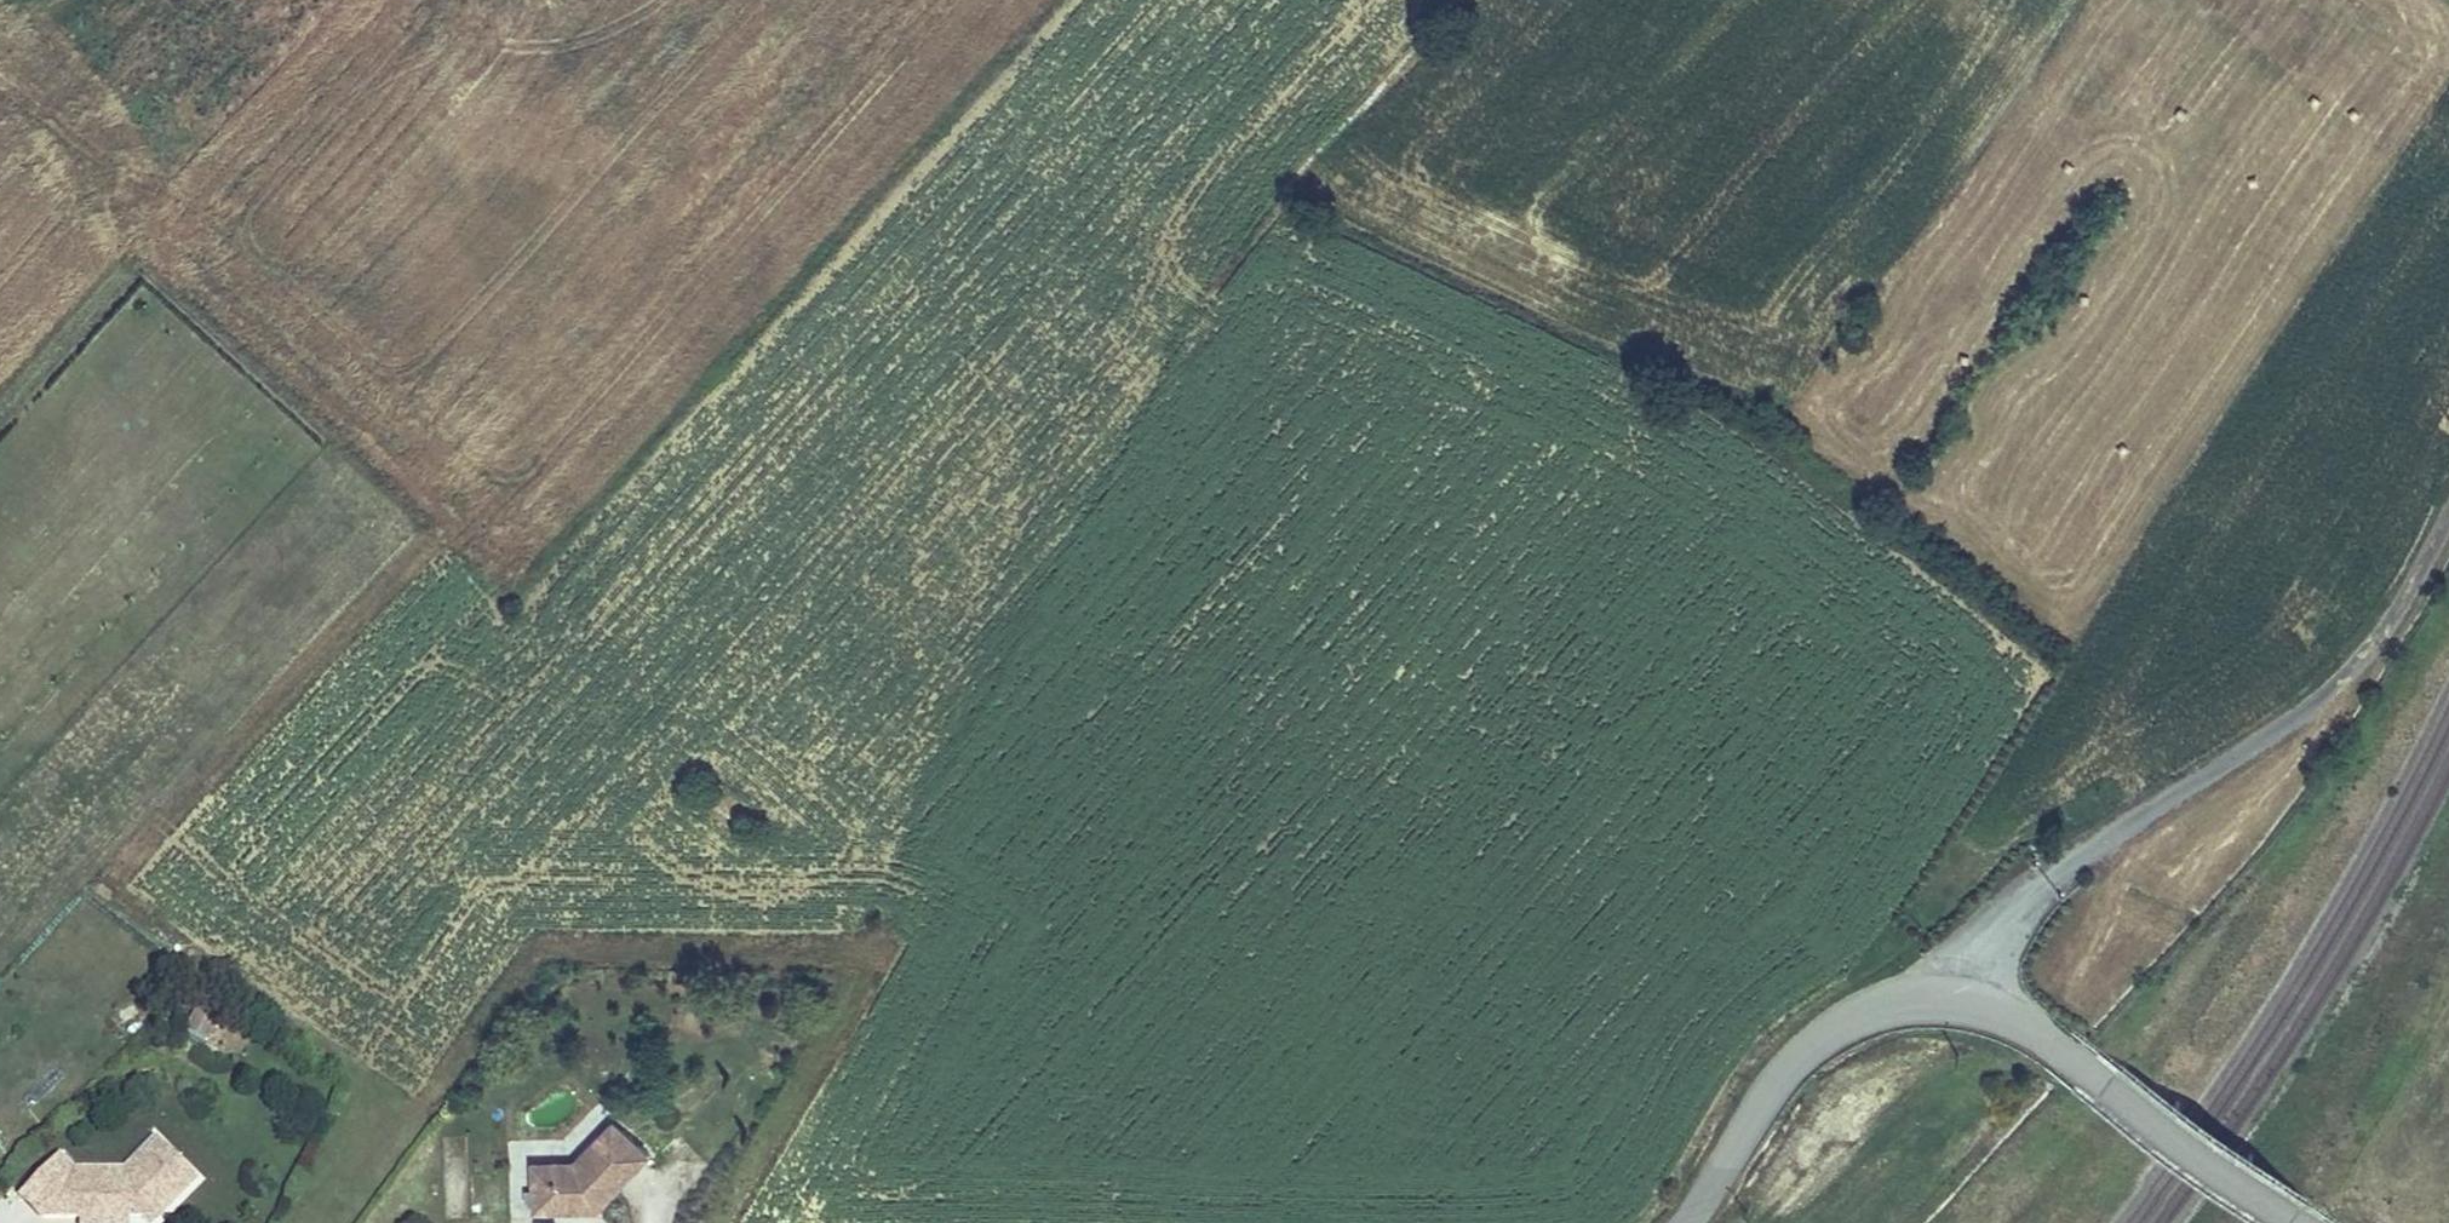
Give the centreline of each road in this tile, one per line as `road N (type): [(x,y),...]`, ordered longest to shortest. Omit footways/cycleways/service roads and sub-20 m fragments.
road 1 (unclassified): [(1682,1222),(1808,1049),(1860,1013),(1922,1001),(2010,1017),(2298,1222)]

